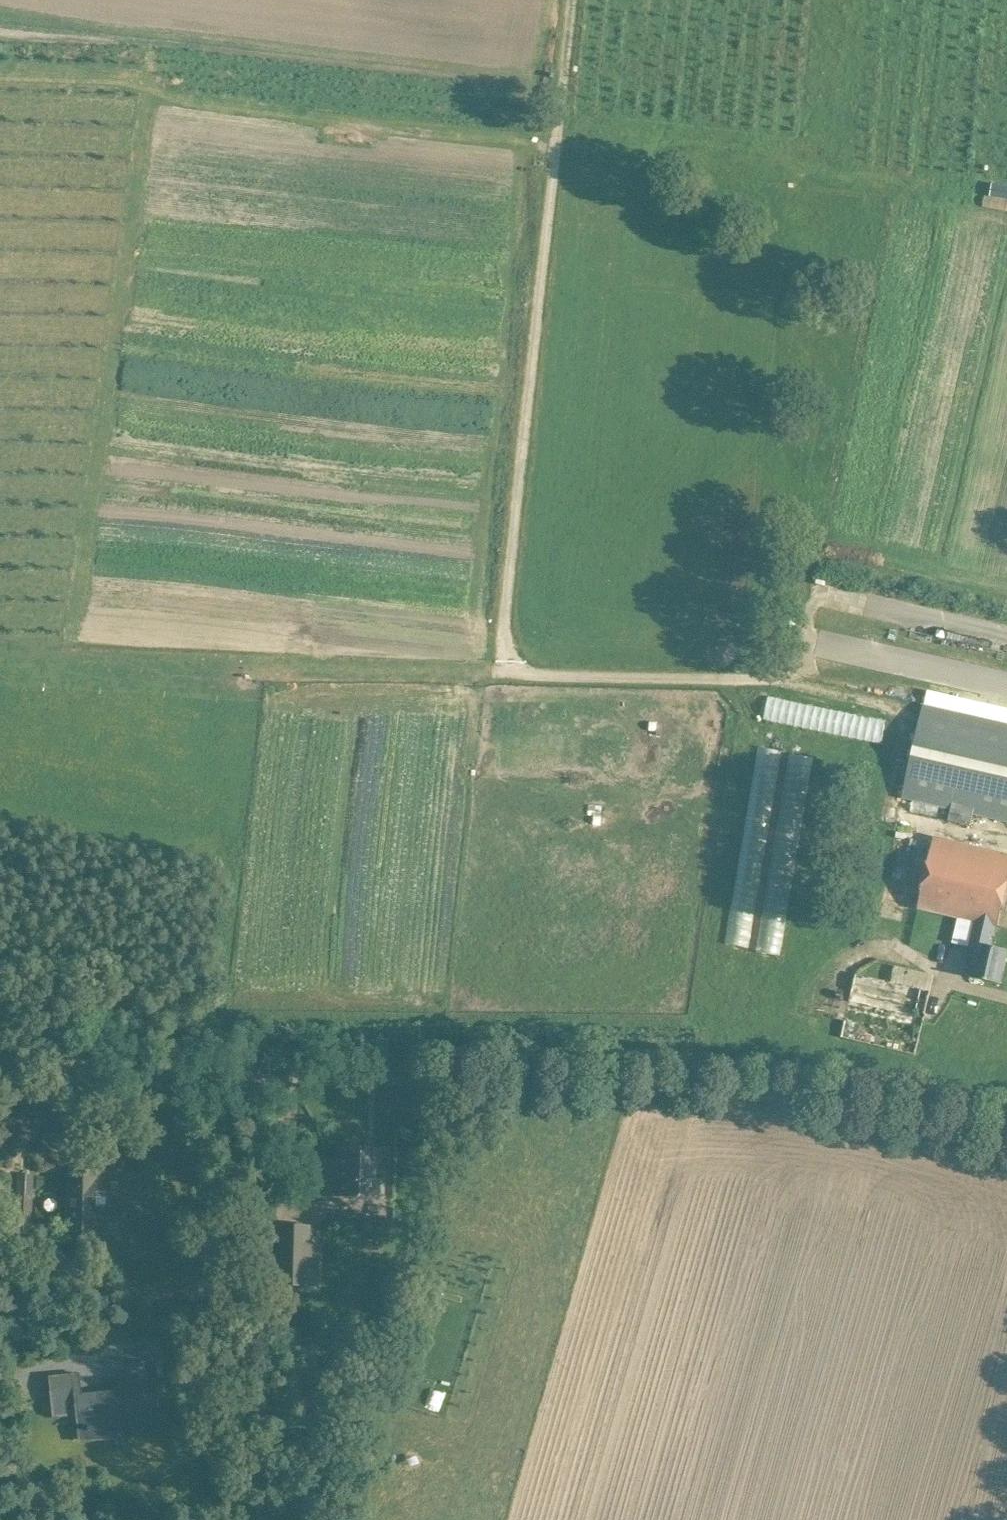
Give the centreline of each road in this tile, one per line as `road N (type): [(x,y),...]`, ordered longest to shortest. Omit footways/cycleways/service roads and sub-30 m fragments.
road 1 (unclassified): [(1006,1131),(783,1093),(0,1066)]

